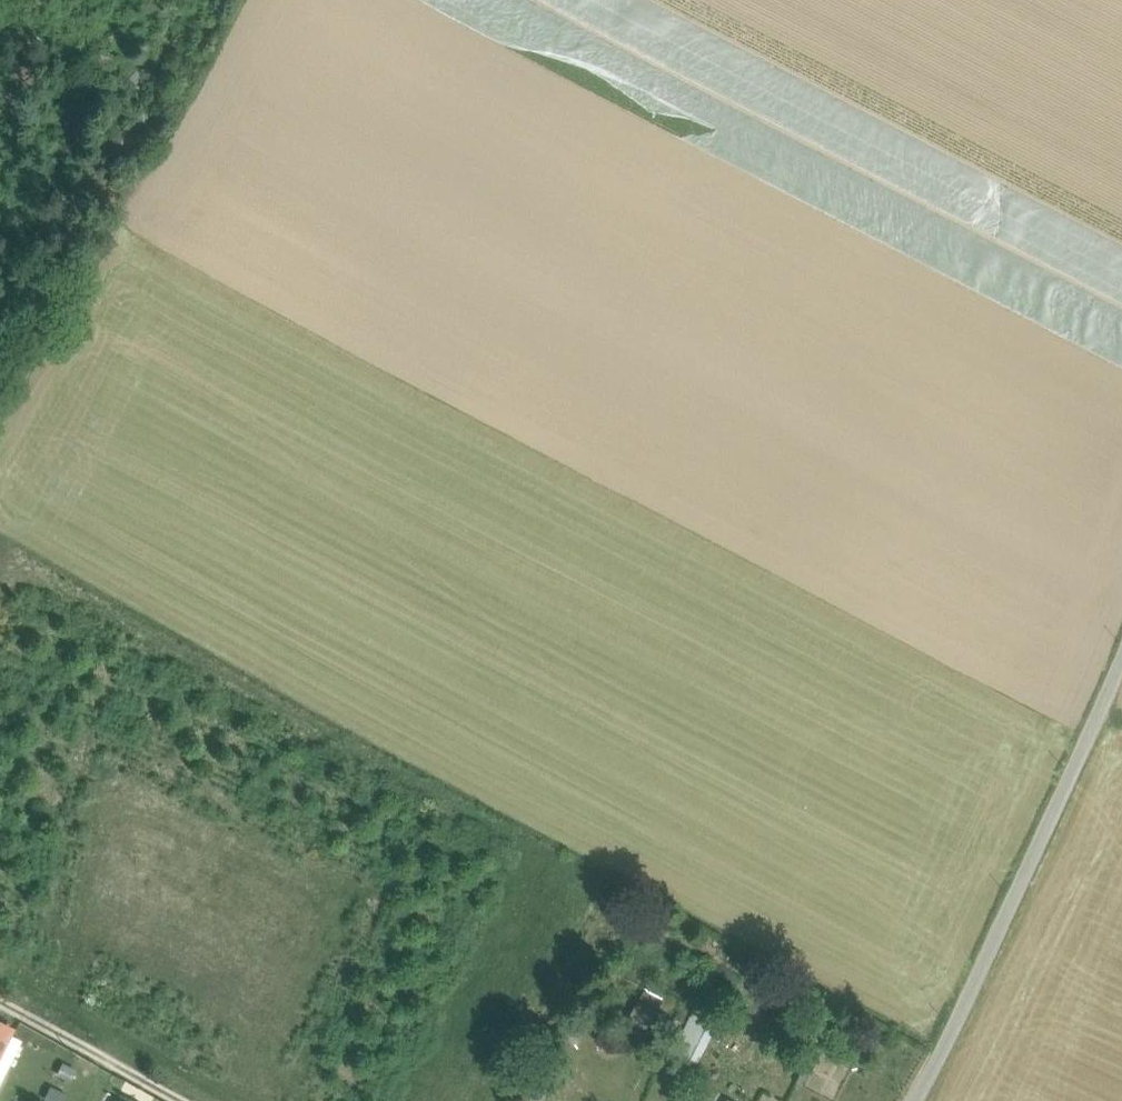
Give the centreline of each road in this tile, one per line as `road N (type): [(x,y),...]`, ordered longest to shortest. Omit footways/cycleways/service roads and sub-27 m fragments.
road 1 (unclassified): [(915,1100),(1121,657)]

